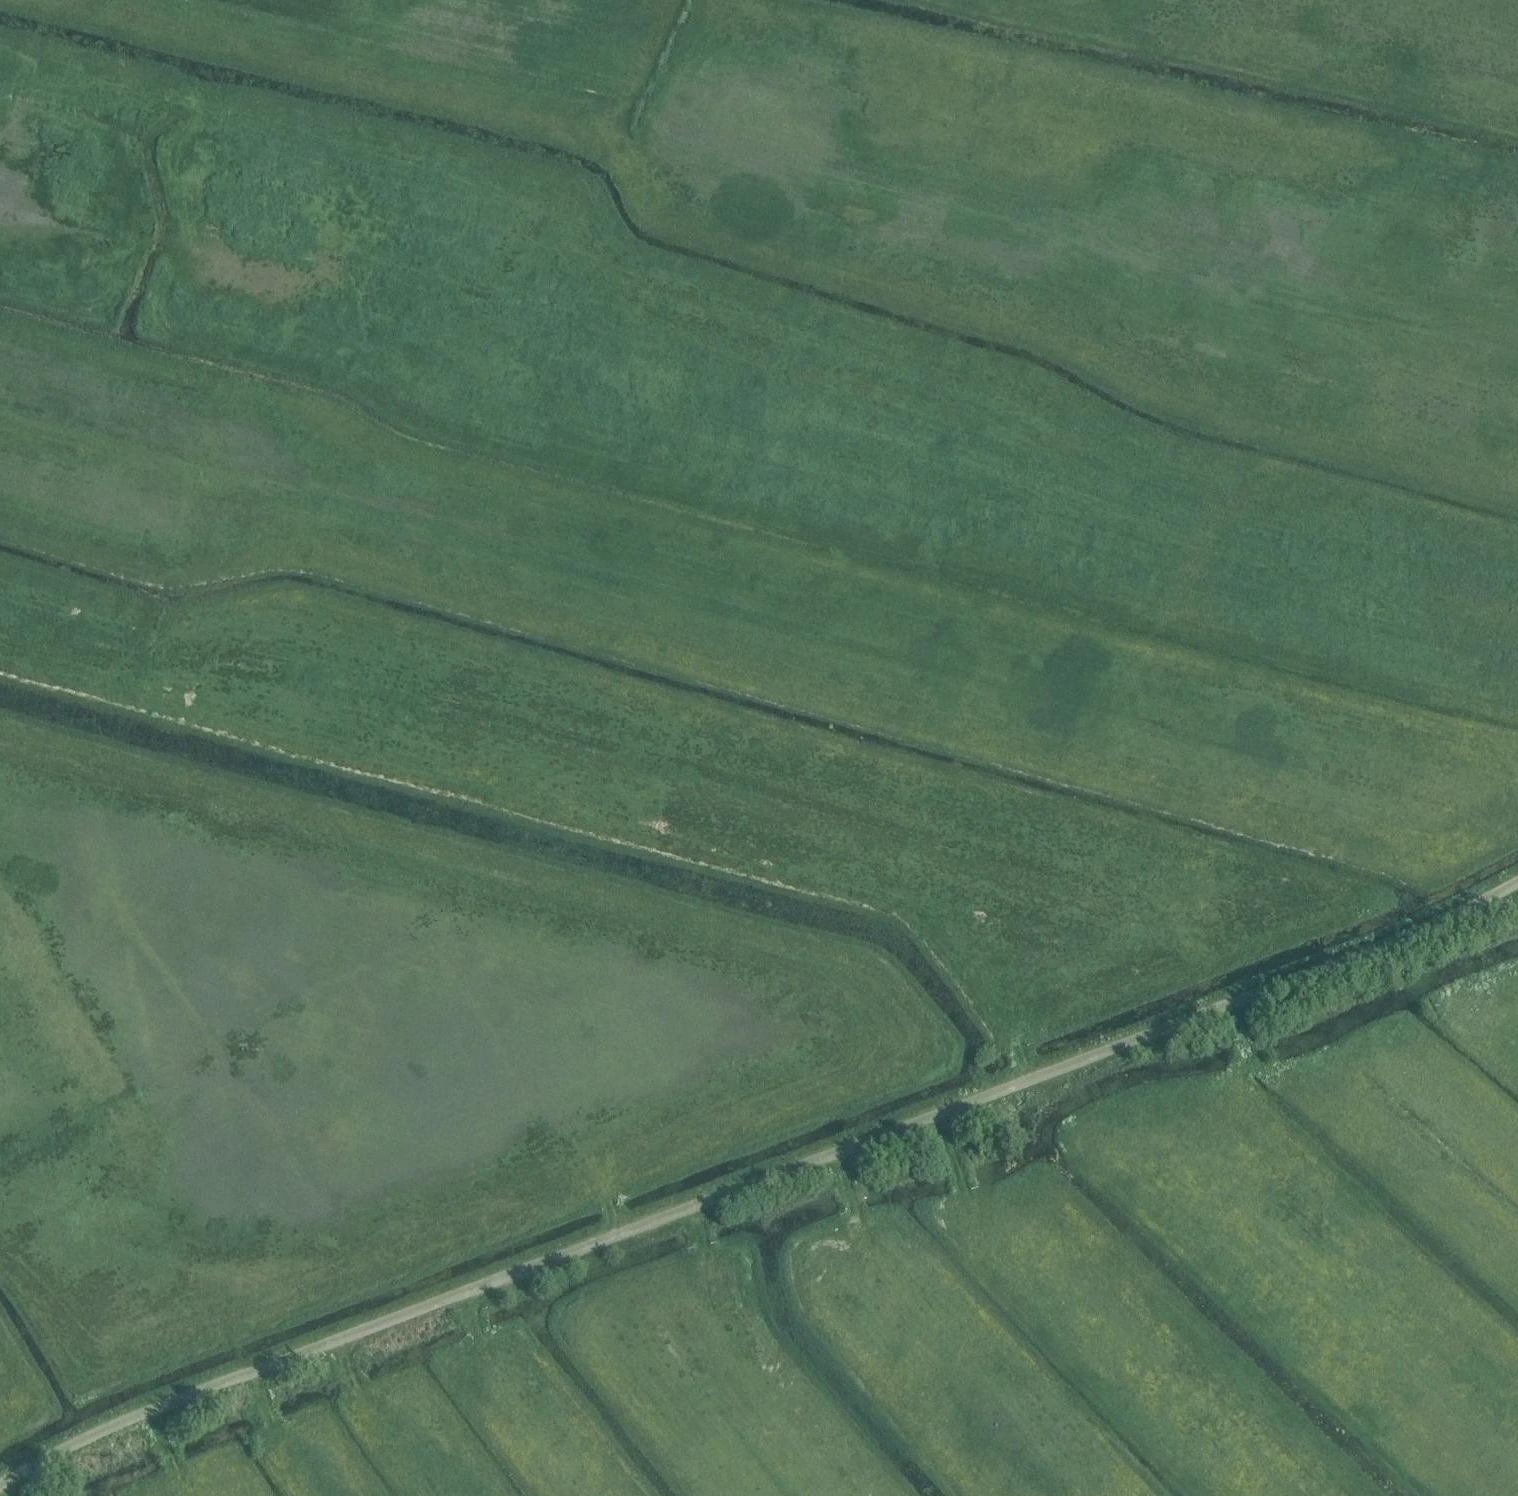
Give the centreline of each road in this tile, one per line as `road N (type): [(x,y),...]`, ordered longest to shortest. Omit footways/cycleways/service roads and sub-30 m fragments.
road 1 (unclassified): [(0,1485),(144,1416),(1427,927),(1517,882)]

